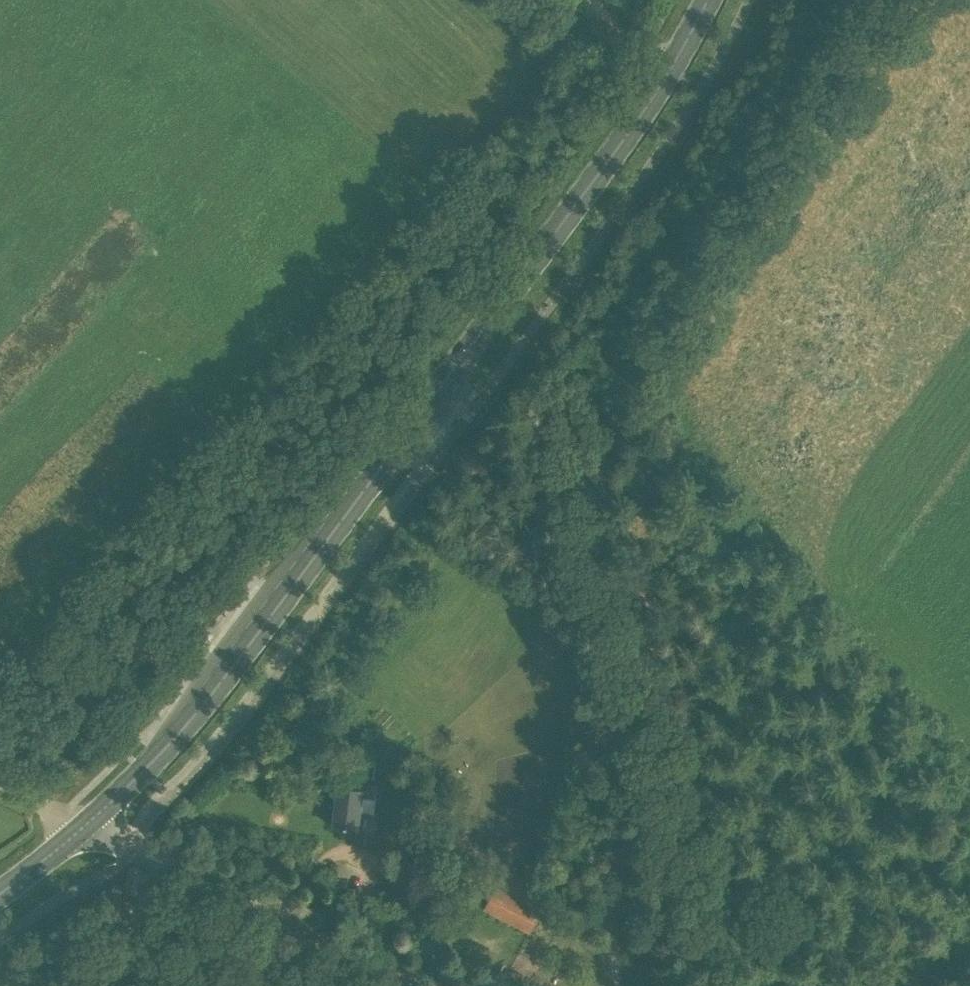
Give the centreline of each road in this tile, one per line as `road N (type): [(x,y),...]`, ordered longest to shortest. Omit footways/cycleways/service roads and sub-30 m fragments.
road 1 (primary): [(89,823),(225,677),(641,114),(708,0)]
road 2 (track): [(719,985),(557,350),(510,295)]
road 3 (unclassified): [(422,985),(89,823)]
road 4 (track): [(129,985),(164,860)]

